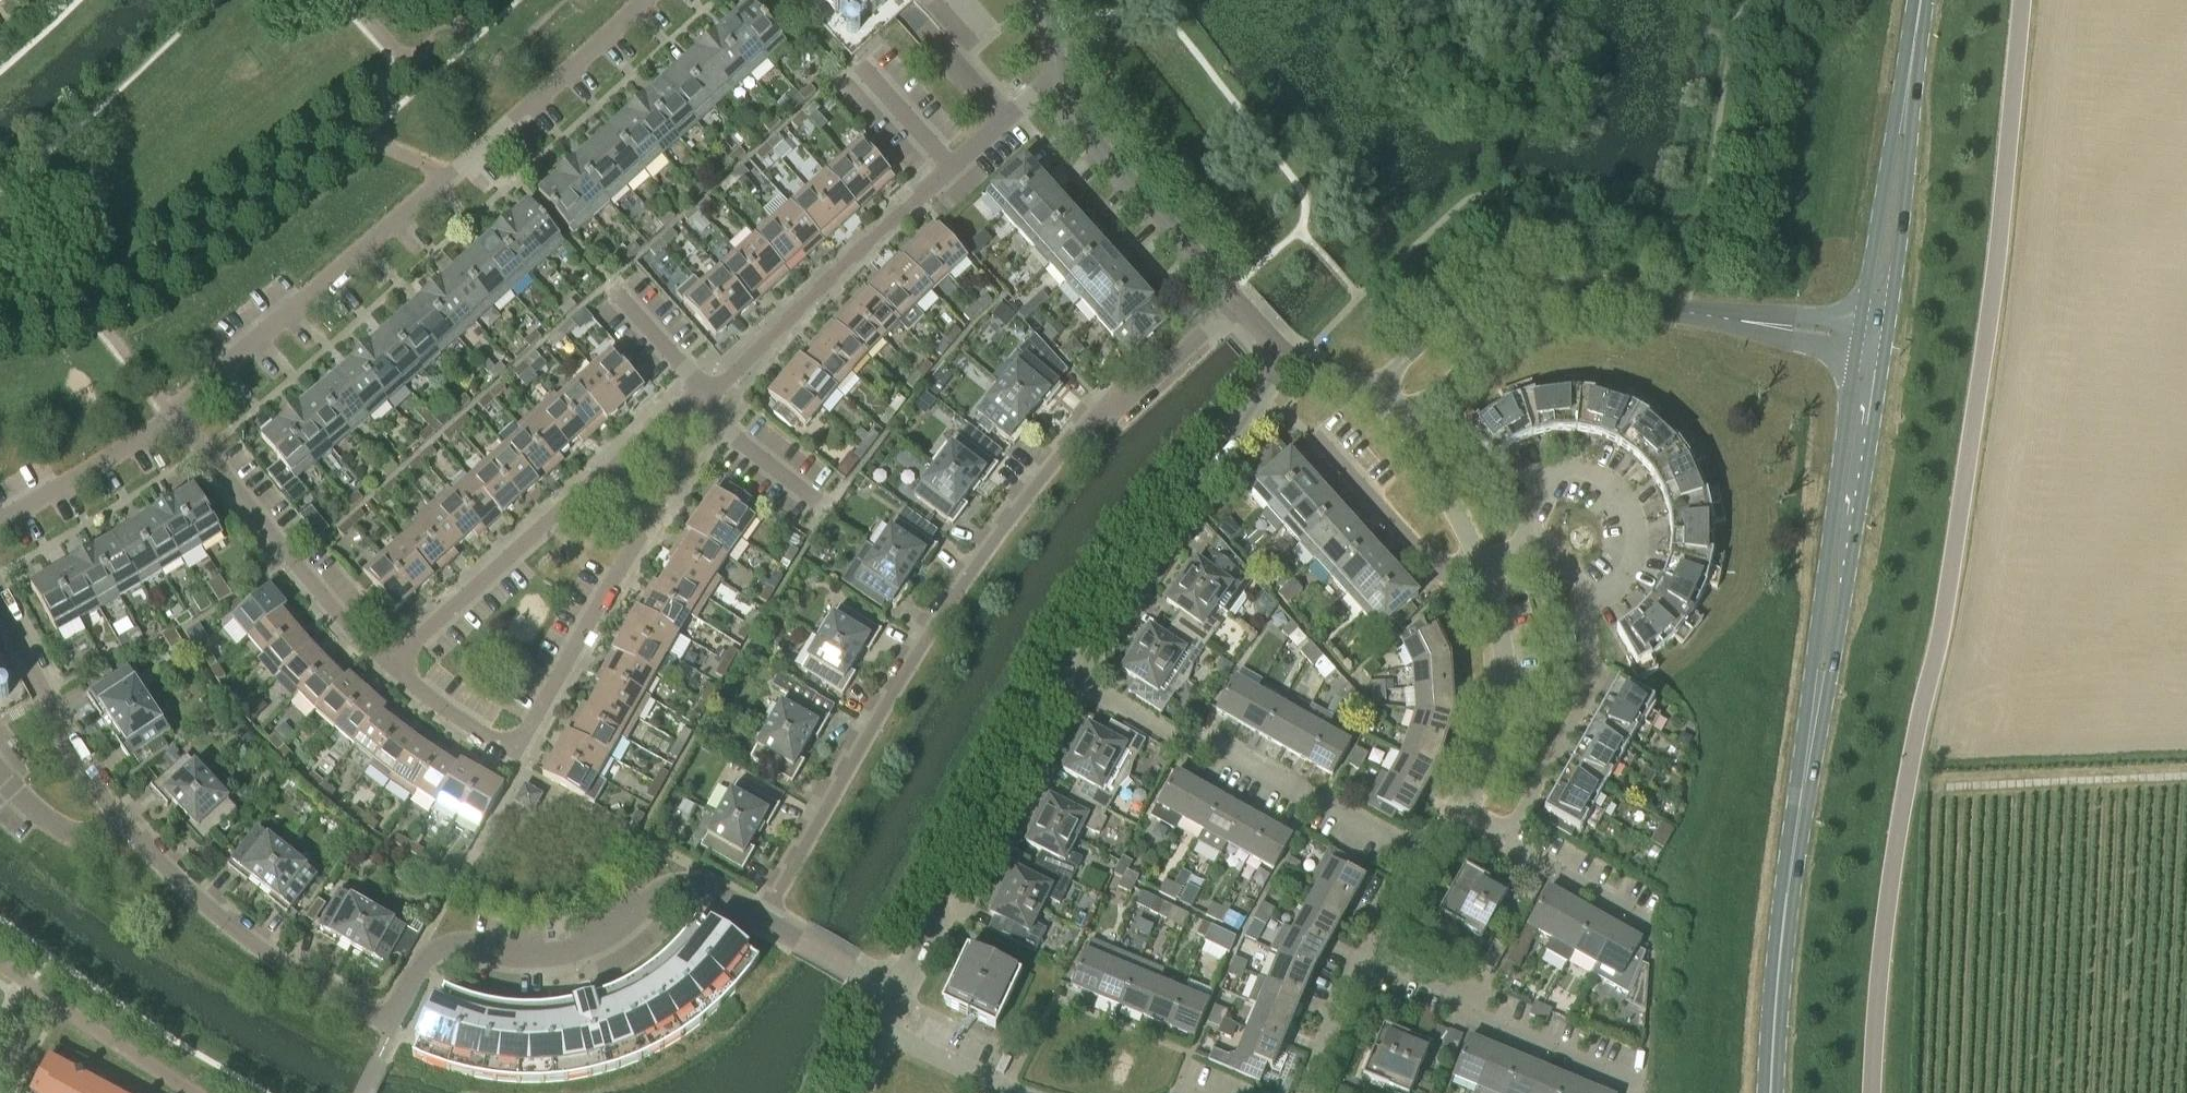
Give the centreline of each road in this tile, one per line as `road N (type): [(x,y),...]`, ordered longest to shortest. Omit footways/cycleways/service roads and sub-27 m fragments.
road 1 (unclassified): [(1874,1092),(1890,886),(1954,570),(1987,355),(2024,0)]
road 2 (residential): [(762,920),(704,886),(670,885),(602,939),(567,952),(529,957),(445,946),(422,964),(390,1020),(375,1020),(232,927),(119,818),(77,762),(0,608)]
road 3 (residential): [(762,920),(902,677),(1028,493),(1092,416),(1133,394),(1237,302)]
road 4 (residential): [(172,412),(642,0)]
road 5 (residential): [(609,470),(724,382),(1029,97),(1059,85)]
road 6 (residential): [(390,664),(515,752),(638,538),(609,470)]
road 7 (secondary): [(1858,337),(1811,669),(1803,783)]
road 8 (secondary): [(1803,783),(1832,671),(1885,342)]
road 9 (residential): [(1416,858),(1208,742),(1182,743),(1058,671)]
road 10 (residential): [(172,412),(317,589),(390,664)]
road 11 (residential): [(1634,1092),(1634,1083),(1480,1019),(1459,994),(1366,949)]
road 12 (secondary): [(1803,783),(1770,1092)]
road 13 (unclassified): [(1563,289),(1858,337)]
road 14 (residential): [(390,664),(609,470)]
road 15 (residential): [(1059,85),(1072,117),(1237,302)]
road 16 (track): [(1909,779),(2186,771)]
road 17 (residential): [(1536,537),(1536,505),(1555,475),(1590,473),(1614,486),(1635,526),(1632,562),(1618,583),(1585,596)]
road 18 (secondary): [(1885,342),(1911,138),(1909,78)]
road 19 (residential): [(1058,671),(938,908)]
road 20 (secondary): [(1909,78),(1858,337)]
road 21 (residential): [(1464,812),(1493,752),(1504,701),(1503,646),(1480,560)]
road 22 (residential): [(1585,596),(1588,692),(1508,835)]
road 23 (unclassified): [(1563,289),(1516,286),(1478,297),(1369,392)]
road 24 (residential): [(1179,489),(1058,671)]
road 25 (unclassified): [(1403,422),(1563,289)]
road 26 (residential): [(0,521),(172,412)]
road 27 (residential): [(1652,925),(1520,851),(1508,835)]
road 28 (residential): [(1179,489),(1242,422),(1285,356)]
road 29 (residential): [(1480,560),(1403,422)]
road 30 (residential): [(1303,1092),(1366,949)]
road 31 (residential): [(894,995),(762,920)]
road 32 (residential): [(1011,1090),(879,1032)]

